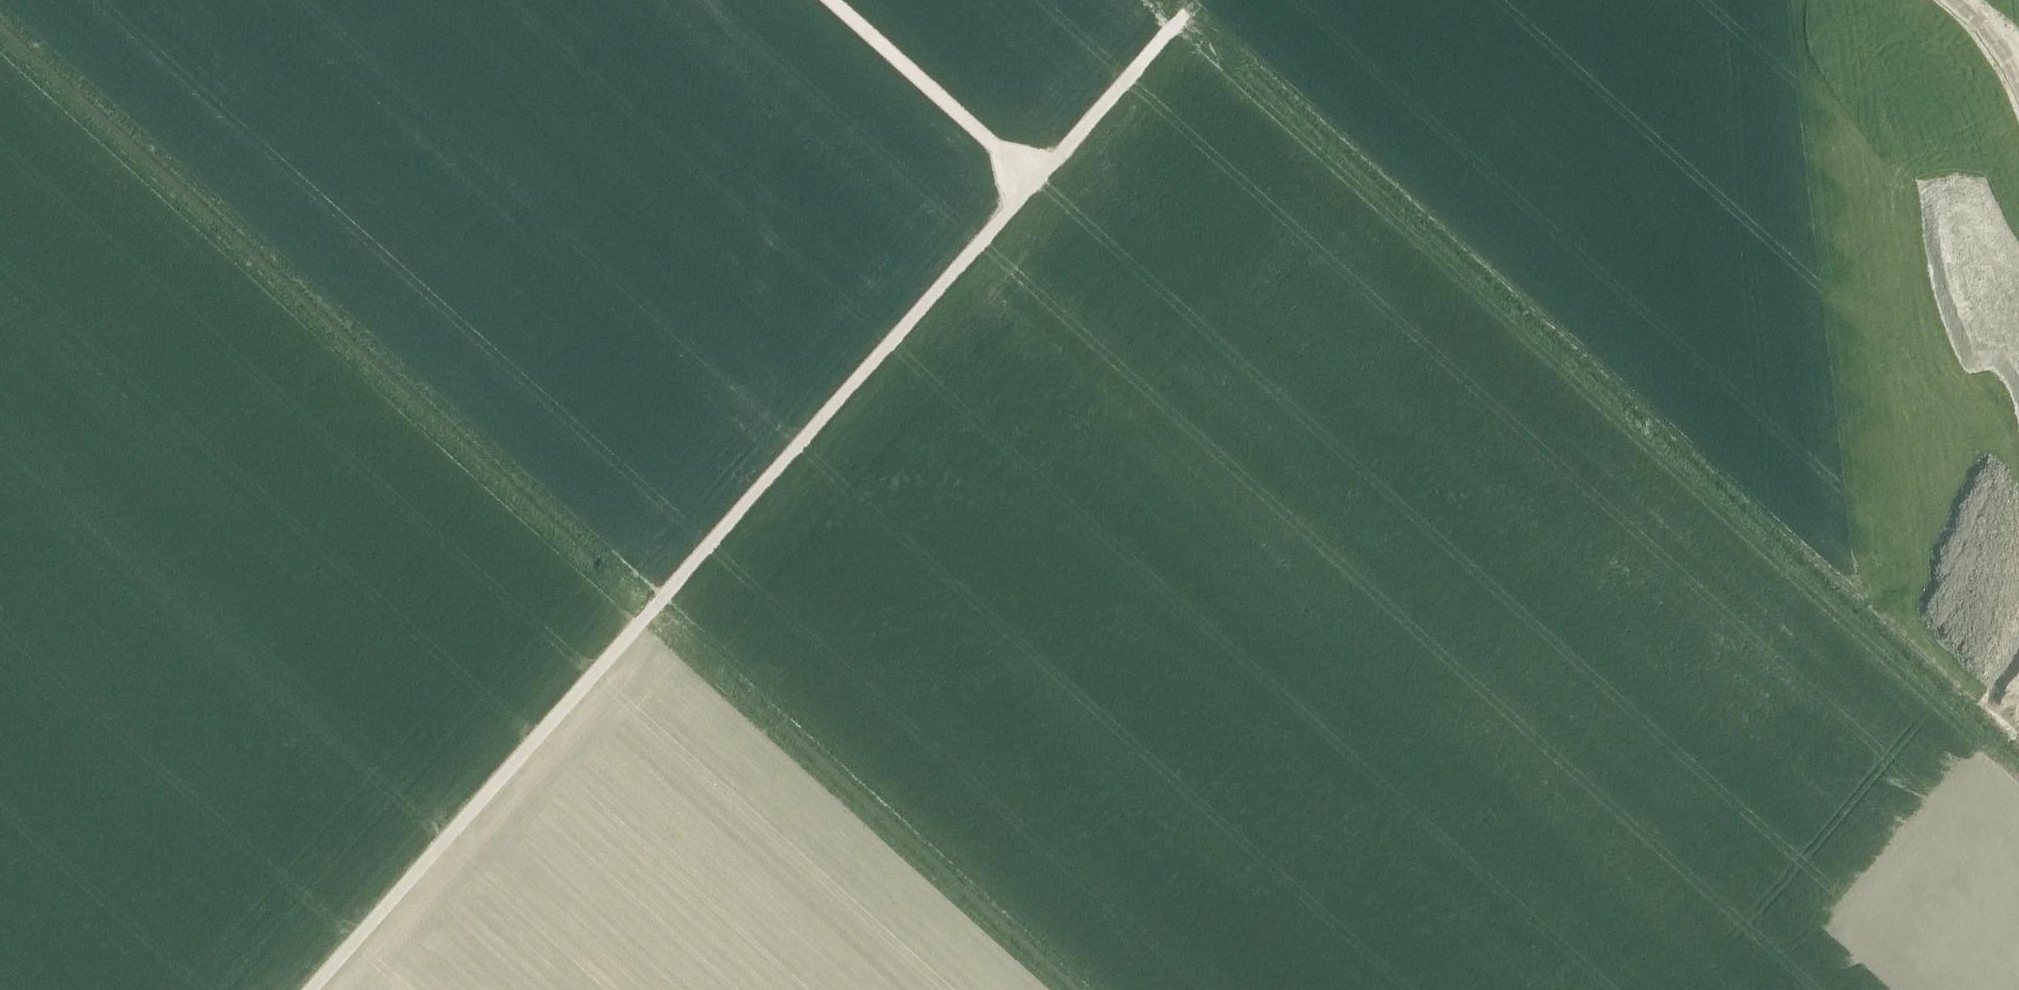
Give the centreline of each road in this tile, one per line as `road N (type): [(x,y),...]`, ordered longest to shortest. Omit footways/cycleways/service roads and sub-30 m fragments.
road 1 (track): [(314,989),(1008,219),(1024,181),(1000,150),(832,0)]
road 2 (track): [(1024,181),(1059,161),(1175,29)]

